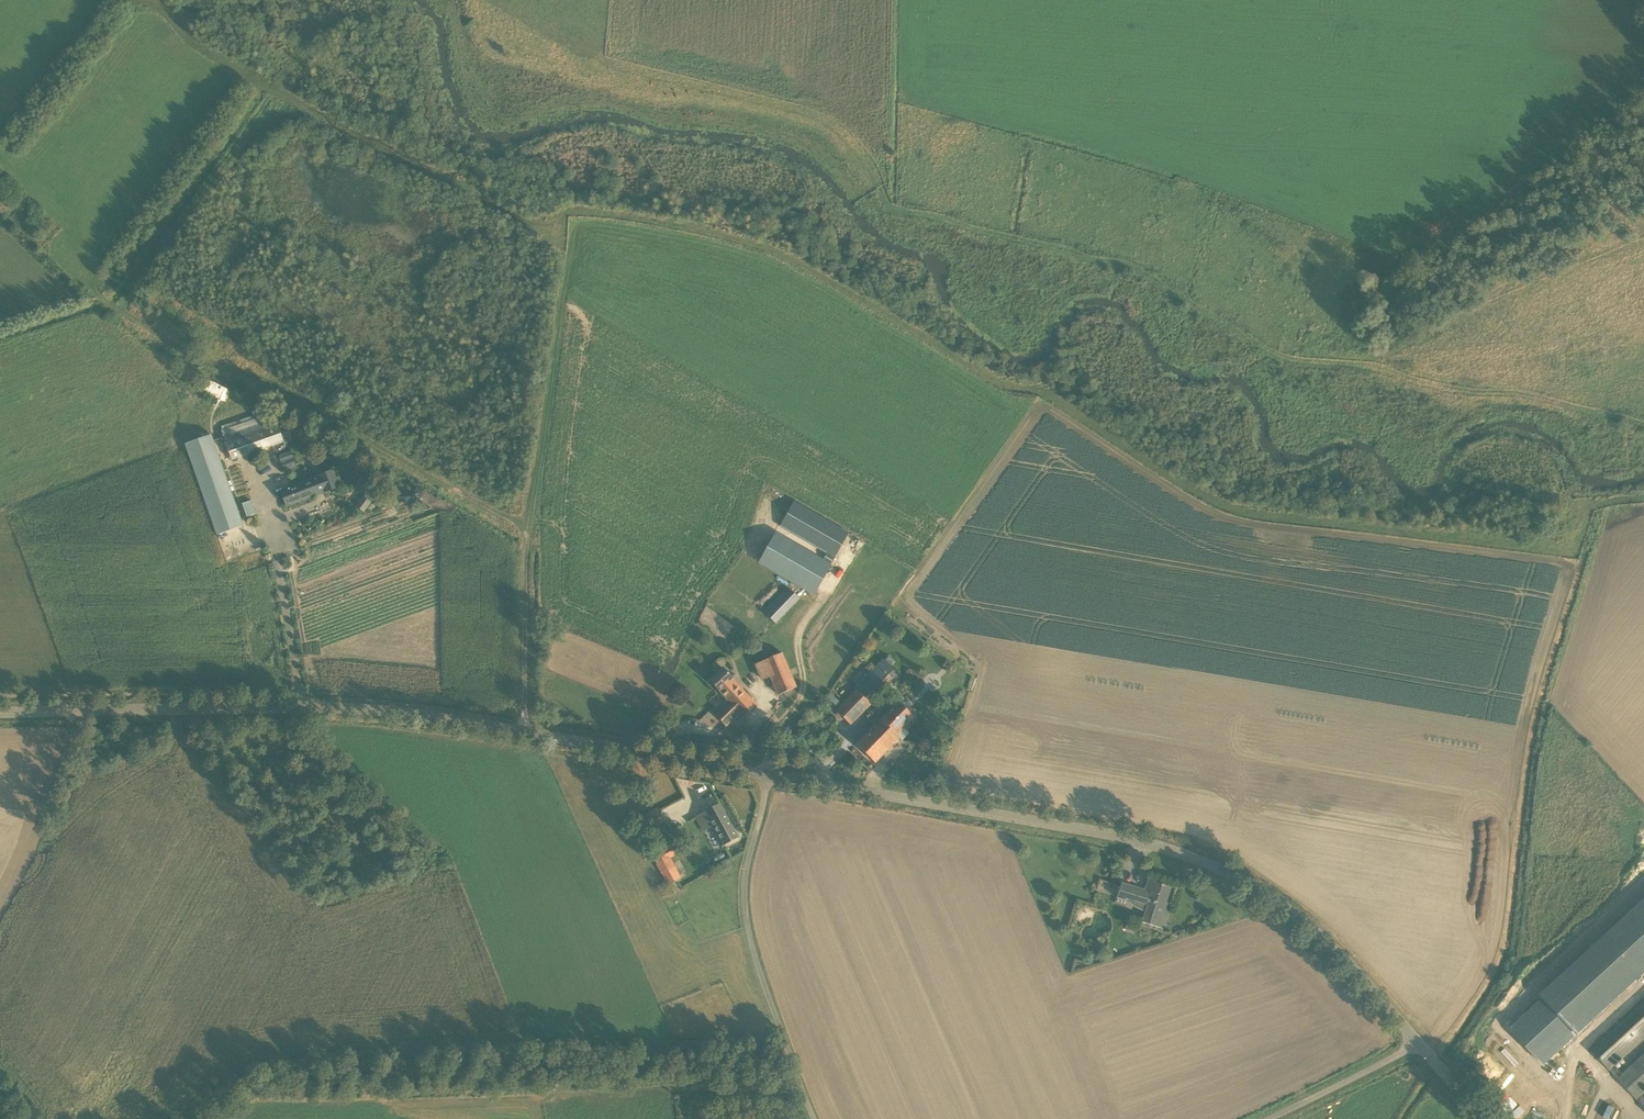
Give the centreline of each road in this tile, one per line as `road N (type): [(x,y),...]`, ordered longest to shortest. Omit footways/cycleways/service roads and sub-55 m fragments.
road 1 (track): [(524,734),(531,534),(126,321),(0,205)]
road 2 (unclassified): [(1418,1044),(1298,917),(1234,875),(1177,853),(768,777)]
road 3 (unclassified): [(524,734),(400,709),(0,713)]
road 4 (unclassified): [(768,777),(746,898),(799,1092),(814,1118)]
road 5 (unclassified): [(524,734),(768,777)]
road 6 (unclassified): [(1265,1118),(1418,1044)]

